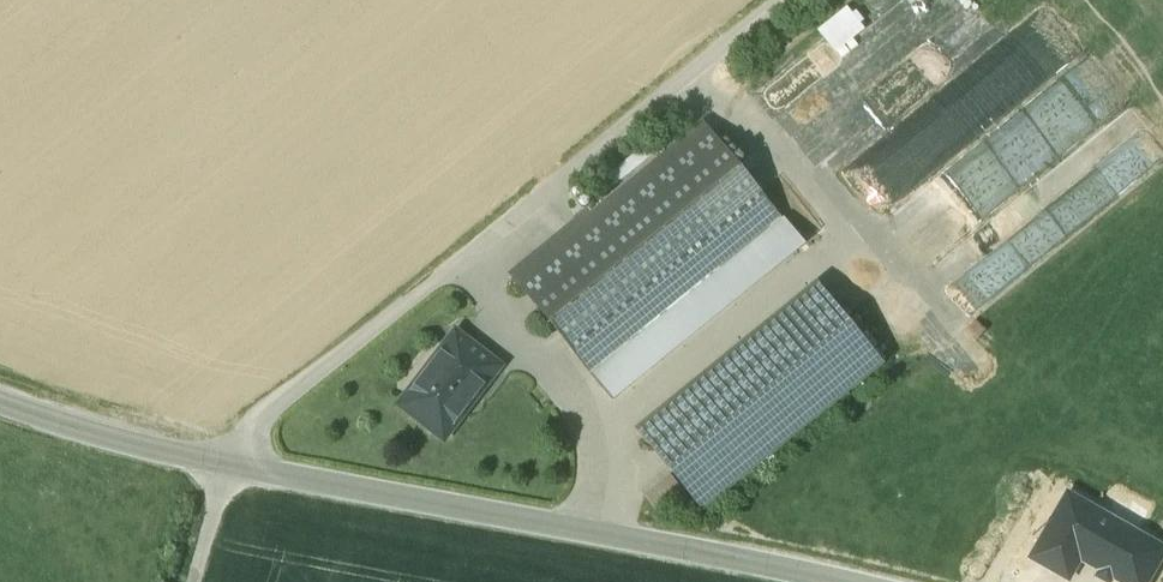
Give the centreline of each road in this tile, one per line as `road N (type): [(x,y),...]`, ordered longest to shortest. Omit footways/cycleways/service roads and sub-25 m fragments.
road 1 (tertiary): [(833,581),(205,461),(0,401)]
road 2 (track): [(205,461),(781,0)]
road 3 (track): [(225,465),(193,581)]

